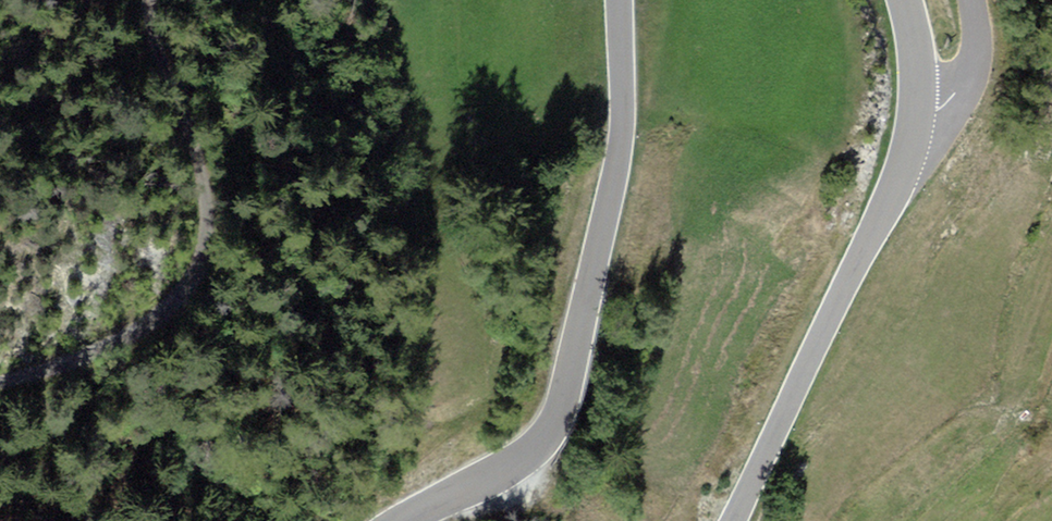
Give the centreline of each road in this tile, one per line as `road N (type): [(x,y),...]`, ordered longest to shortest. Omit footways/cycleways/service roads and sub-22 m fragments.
road 1 (secondary): [(619,0),(619,153),(558,413),(544,439),(514,462),(405,520)]
road 2 (track): [(153,0),(169,89),(202,170),(200,266),(168,307),(62,366),(0,387)]
road 3 (secondary): [(732,520),(897,179),(916,108)]
road 4 (unclassified): [(916,108),(947,104),(968,85),(977,46),(971,0)]

